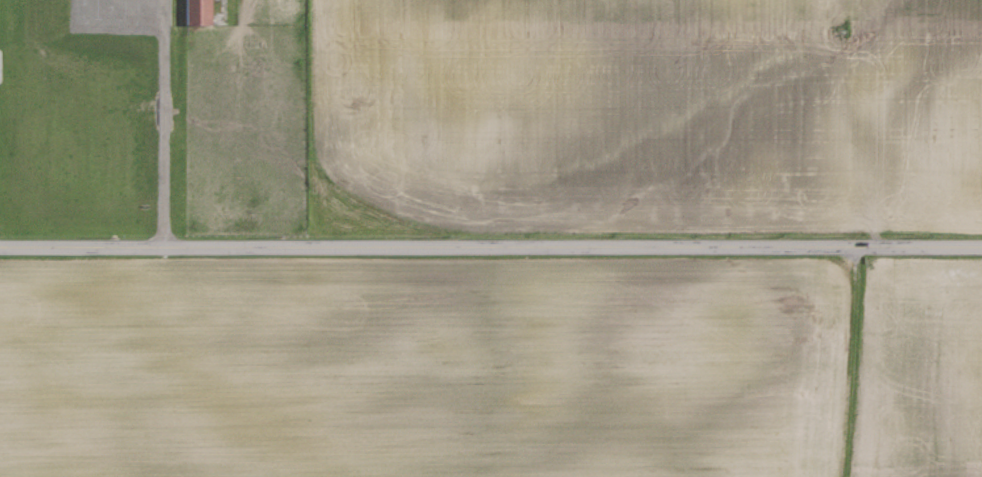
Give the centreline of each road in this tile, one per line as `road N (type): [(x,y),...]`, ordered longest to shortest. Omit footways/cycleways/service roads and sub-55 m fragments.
road 1 (residential): [(0,247),(981,248)]
road 2 (residential): [(857,247),(834,476)]

